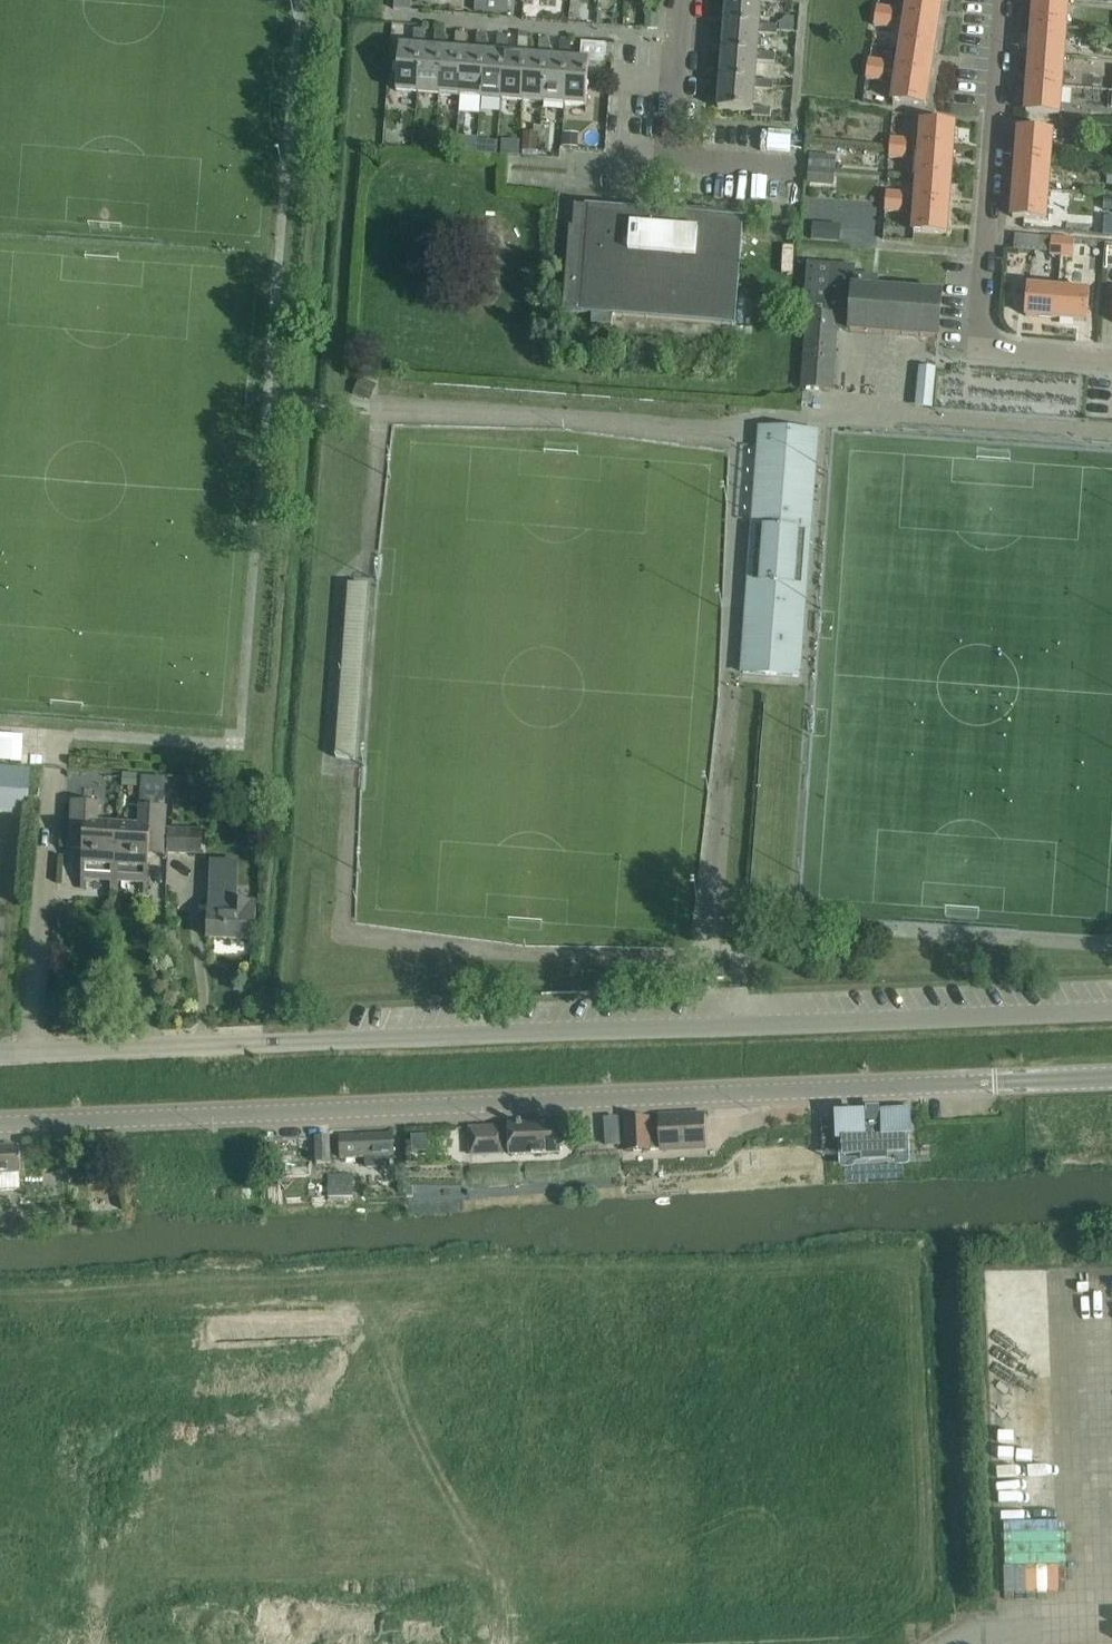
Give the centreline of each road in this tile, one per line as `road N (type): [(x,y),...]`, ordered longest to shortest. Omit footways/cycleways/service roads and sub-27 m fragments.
road 1 (tertiary): [(0,1123),(1111,1076)]
road 2 (unclassified): [(0,1053),(1111,1010)]
road 3 (residential): [(1111,359),(977,348),(1003,0)]
road 4 (residential): [(798,168),(667,158),(679,0)]
road 5 (track): [(787,1643),(908,1643)]

